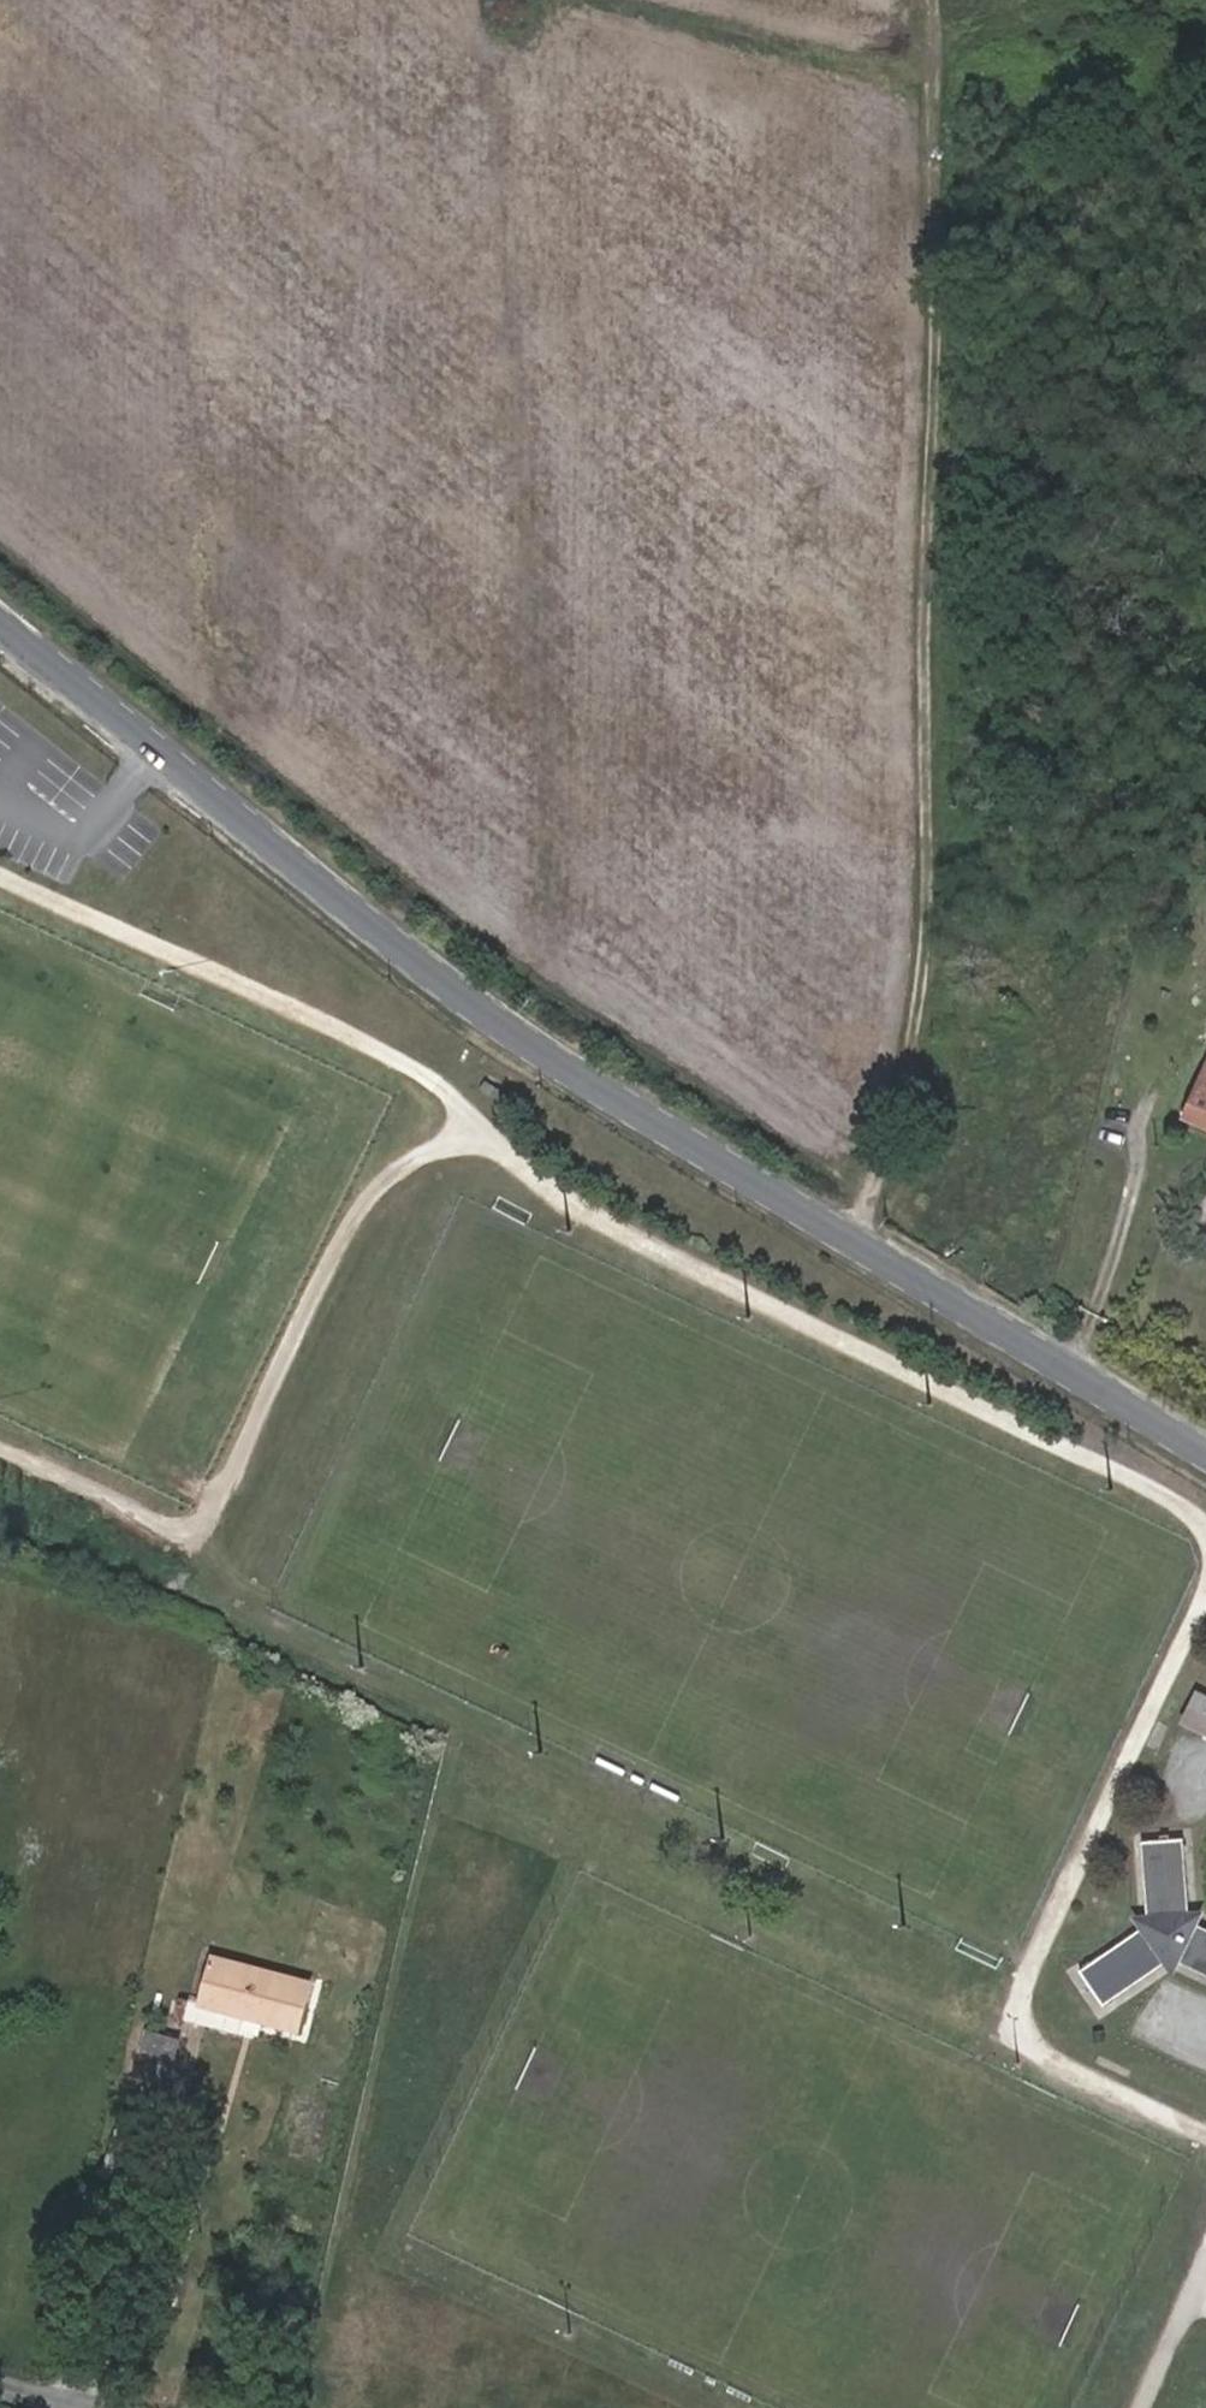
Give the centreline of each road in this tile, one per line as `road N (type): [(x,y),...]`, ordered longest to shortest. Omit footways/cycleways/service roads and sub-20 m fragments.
road 1 (tertiary): [(1205,1449),(782,1198),(509,1015),(0,608)]
road 2 (track): [(935,0),(929,934),(898,1105),(851,1239)]

